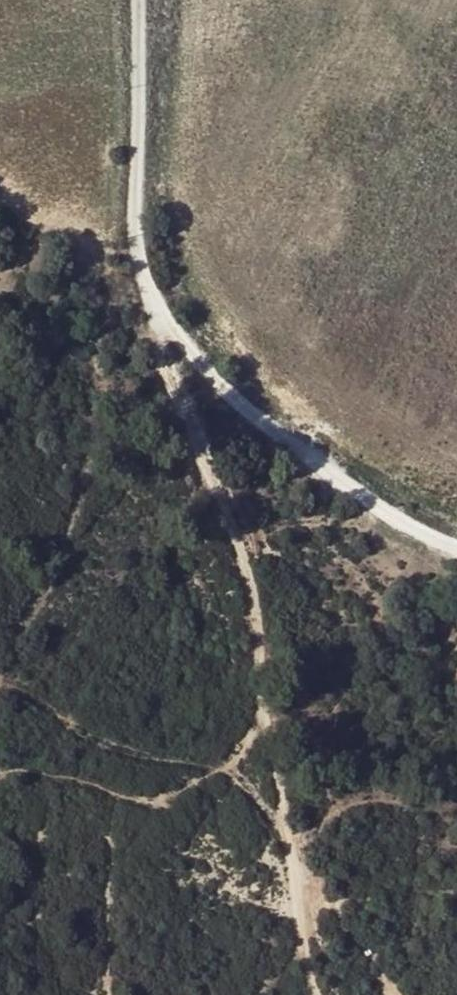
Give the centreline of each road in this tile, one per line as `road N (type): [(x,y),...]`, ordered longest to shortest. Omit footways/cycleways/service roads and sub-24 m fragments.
road 1 (track): [(0,192),(144,282),(233,473),(281,645),(319,994)]
road 2 (unclassified): [(456,554),(404,538),(144,282),(144,0)]

